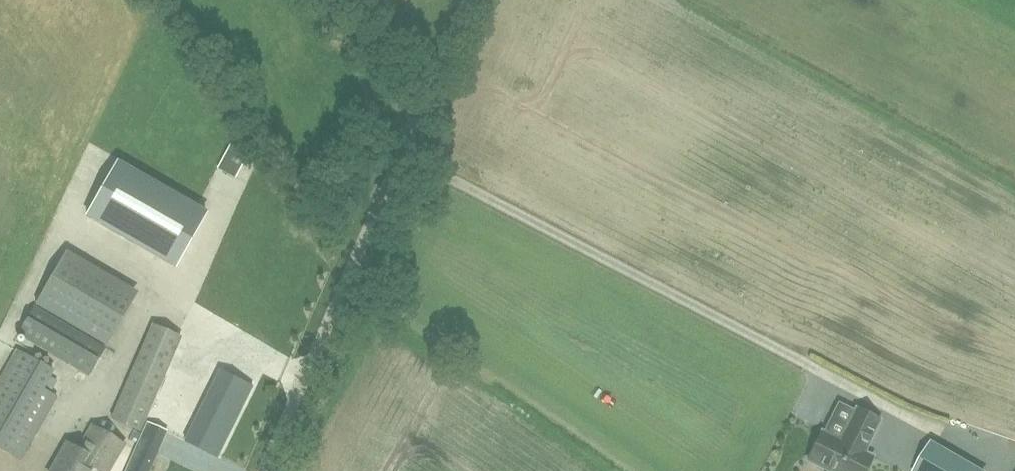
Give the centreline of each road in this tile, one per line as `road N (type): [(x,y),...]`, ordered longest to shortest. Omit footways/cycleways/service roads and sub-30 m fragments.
road 1 (unclassified): [(265,470),(468,0)]

